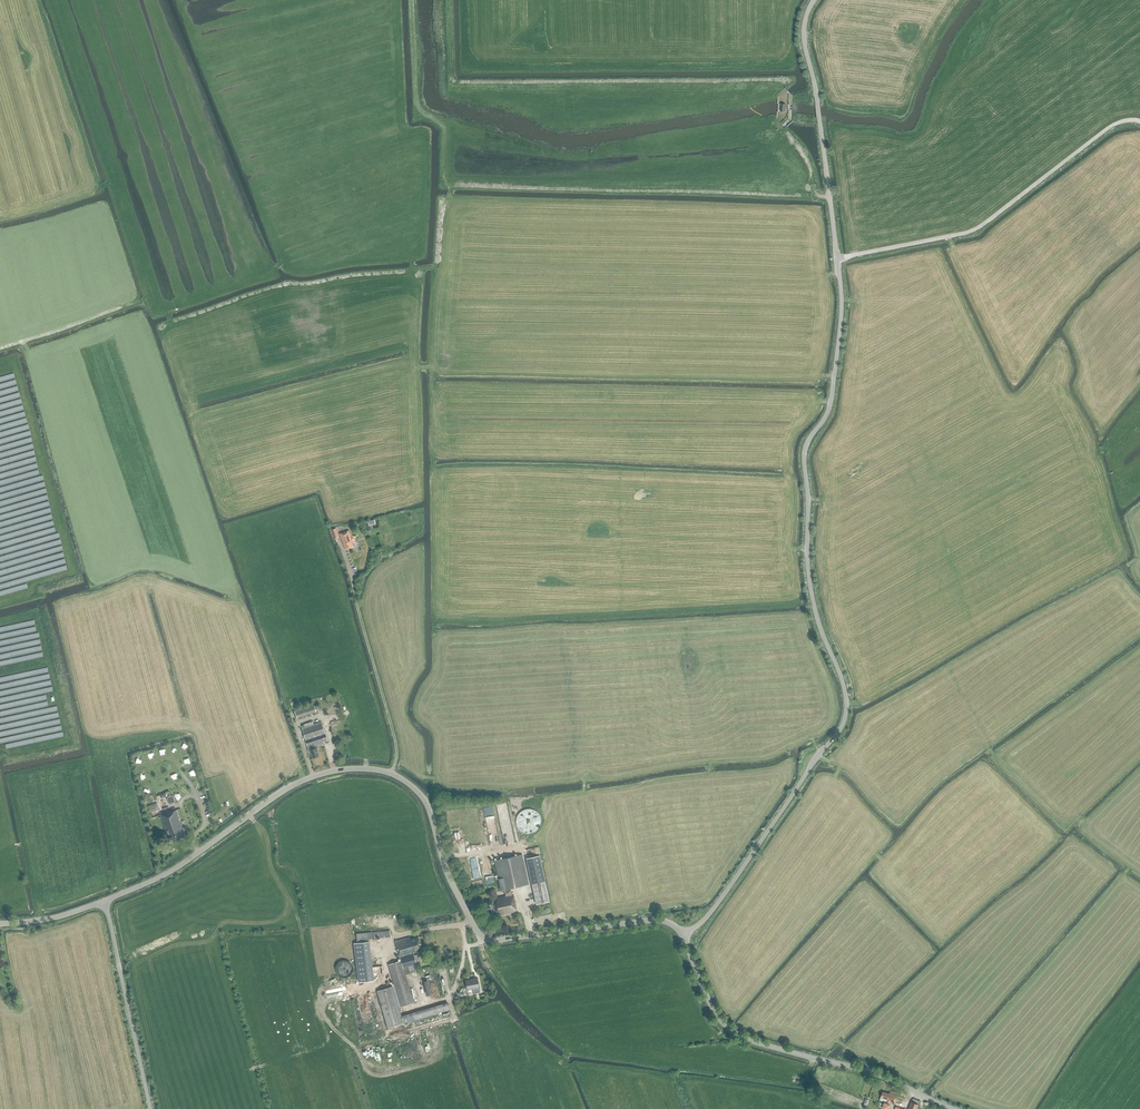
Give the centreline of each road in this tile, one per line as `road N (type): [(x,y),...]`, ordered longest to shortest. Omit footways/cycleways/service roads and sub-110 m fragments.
road 1 (unclassified): [(682,936),(728,889),(846,709),(817,617),(807,555),(805,451),(829,408),(842,312),(804,38),(814,0)]
road 2 (tertiary): [(682,936),(657,920),(483,937),(450,879),(424,799),(398,777),(369,769),(296,784),(169,873),(103,901)]
road 3 (tertiary): [(954,1108),(872,1072),(738,1034),(714,1011),(682,936)]
road 4 (unclassified): [(150,1108),(103,901)]
road 5 (track): [(391,773),(395,742),(355,596)]
road 6 (track): [(0,348),(122,307)]

